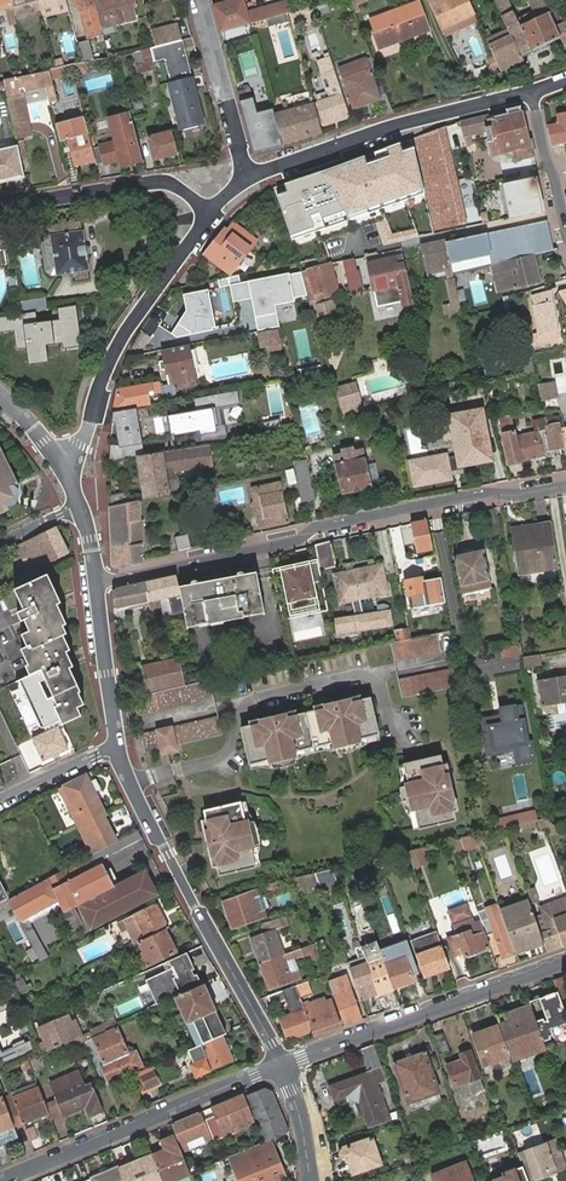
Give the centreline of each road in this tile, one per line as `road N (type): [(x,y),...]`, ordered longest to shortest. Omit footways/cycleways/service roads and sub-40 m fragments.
road 1 (residential): [(99,580),(565,485)]
road 2 (residential): [(280,1068),(151,829),(117,748)]
road 3 (residential): [(215,205),(123,335),(87,451),(69,471)]
road 4 (residential): [(280,1068),(565,962)]
road 5 (residential): [(7,1180),(280,1068)]
road 6 (residential): [(529,91),(389,126),(249,175)]
road 7 (residential): [(0,206),(152,182),(176,184),(215,205)]
road 8 (residential): [(201,0),(249,175)]
road 9 (residential): [(117,748),(99,580)]
road 10 (residential): [(565,224),(529,91)]
road 11 (residential): [(117,748),(0,800)]

